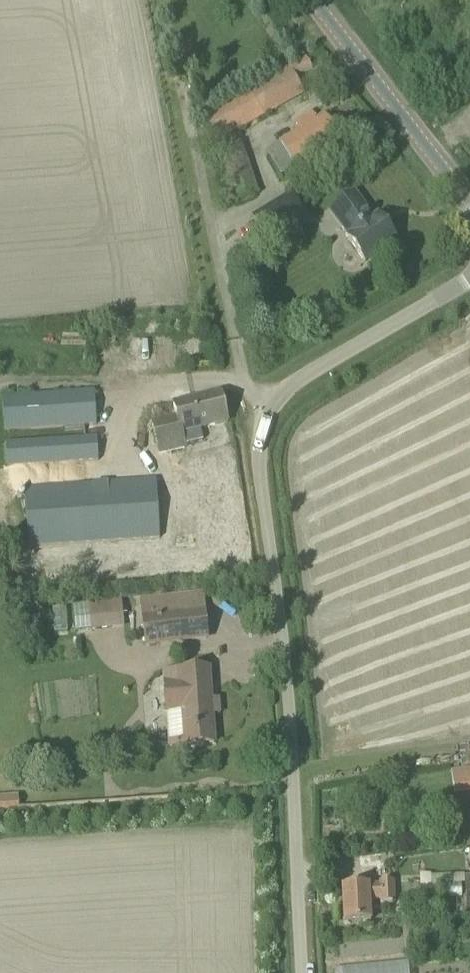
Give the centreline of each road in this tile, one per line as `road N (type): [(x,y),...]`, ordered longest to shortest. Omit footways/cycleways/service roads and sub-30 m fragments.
road 1 (unclassified): [(290,972),(287,643),(254,420),(469,270)]
road 2 (tertiary): [(469,210),(306,0)]

